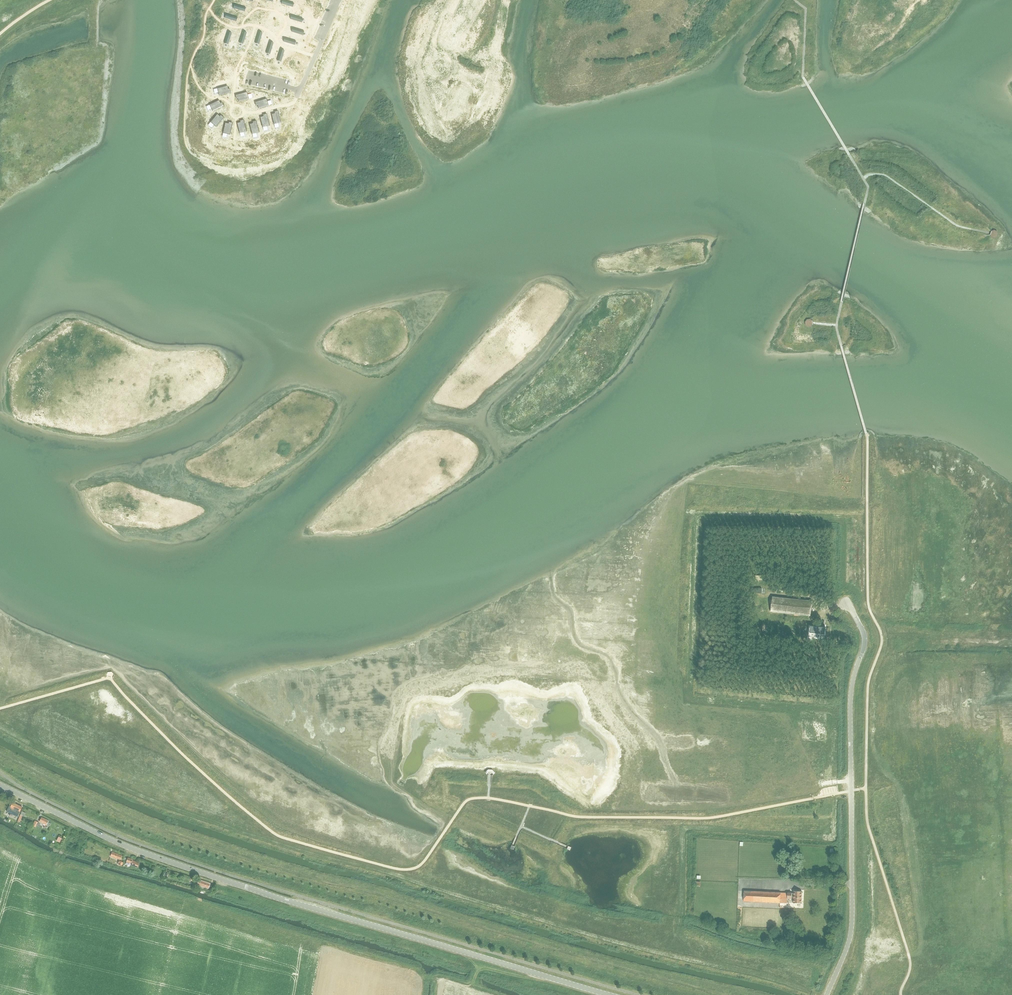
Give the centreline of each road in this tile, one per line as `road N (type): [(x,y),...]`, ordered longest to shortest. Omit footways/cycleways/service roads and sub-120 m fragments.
road 1 (tertiary): [(609,994),(137,851),(0,785)]
road 2 (unclassified): [(827,994),(852,929),(850,708),(865,639),(842,603)]

